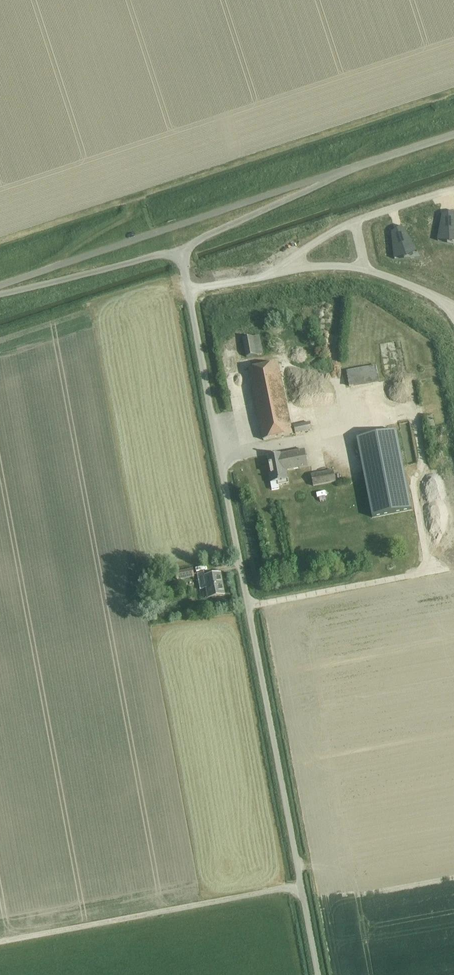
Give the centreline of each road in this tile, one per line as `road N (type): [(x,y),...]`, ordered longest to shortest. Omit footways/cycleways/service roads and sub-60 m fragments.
road 1 (unclassified): [(317,974),(182,253)]
road 2 (unclassified): [(0,286),(345,171)]
road 3 (track): [(301,887),(0,943)]
road 4 (unclassified): [(0,294),(182,253)]
road 5 (unclassified): [(182,253),(345,171)]

